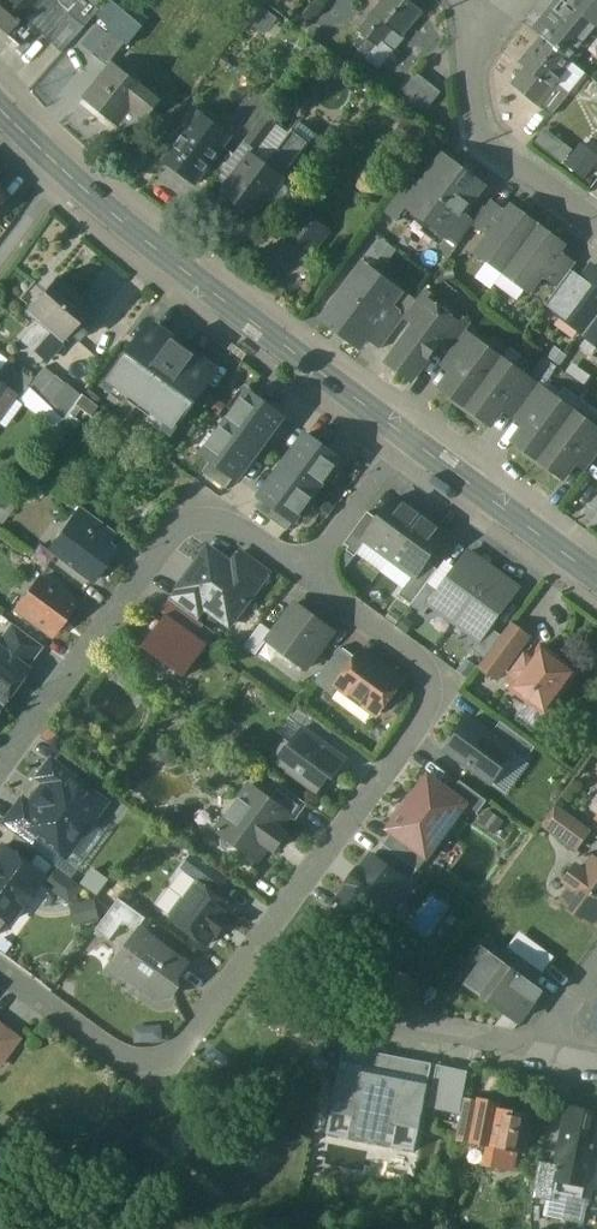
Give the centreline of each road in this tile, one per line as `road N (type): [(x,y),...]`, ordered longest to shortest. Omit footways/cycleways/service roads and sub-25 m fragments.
road 1 (residential): [(305,574),(429,676),(428,709),(181,1049),(154,1064),(124,1061),(0,973)]
road 2 (tertiary): [(401,439),(57,165)]
road 3 (residential): [(0,768),(174,532),(198,520),(229,519)]
road 4 (residential): [(596,222),(485,138),(466,73),(493,22)]
road 5 (tertiary): [(596,580),(401,439)]
road 6 (residential): [(401,439),(305,574)]
road 7 (residential): [(549,1056),(409,1023)]

